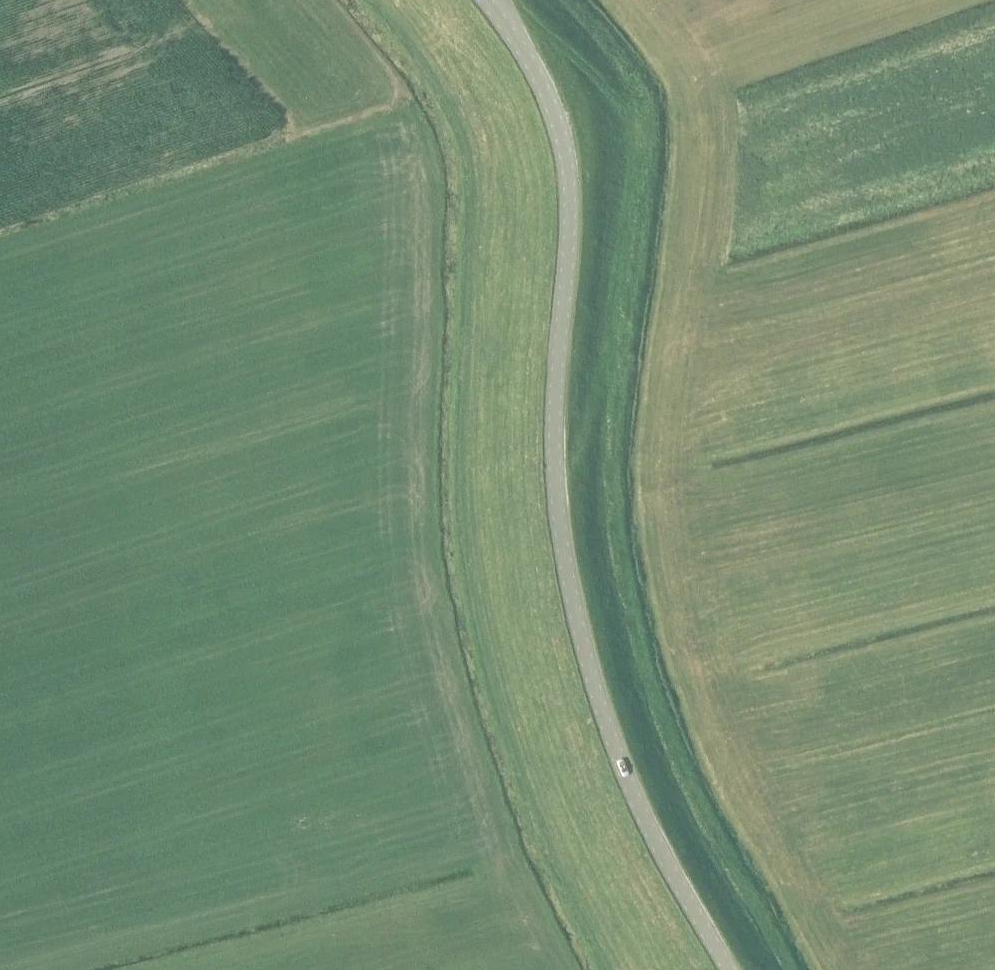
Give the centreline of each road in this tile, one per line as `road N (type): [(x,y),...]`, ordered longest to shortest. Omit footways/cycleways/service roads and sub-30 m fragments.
road 1 (tertiary): [(720,969),(626,799),(591,703),(567,601),(547,446),(562,176),(544,106),(501,30)]

